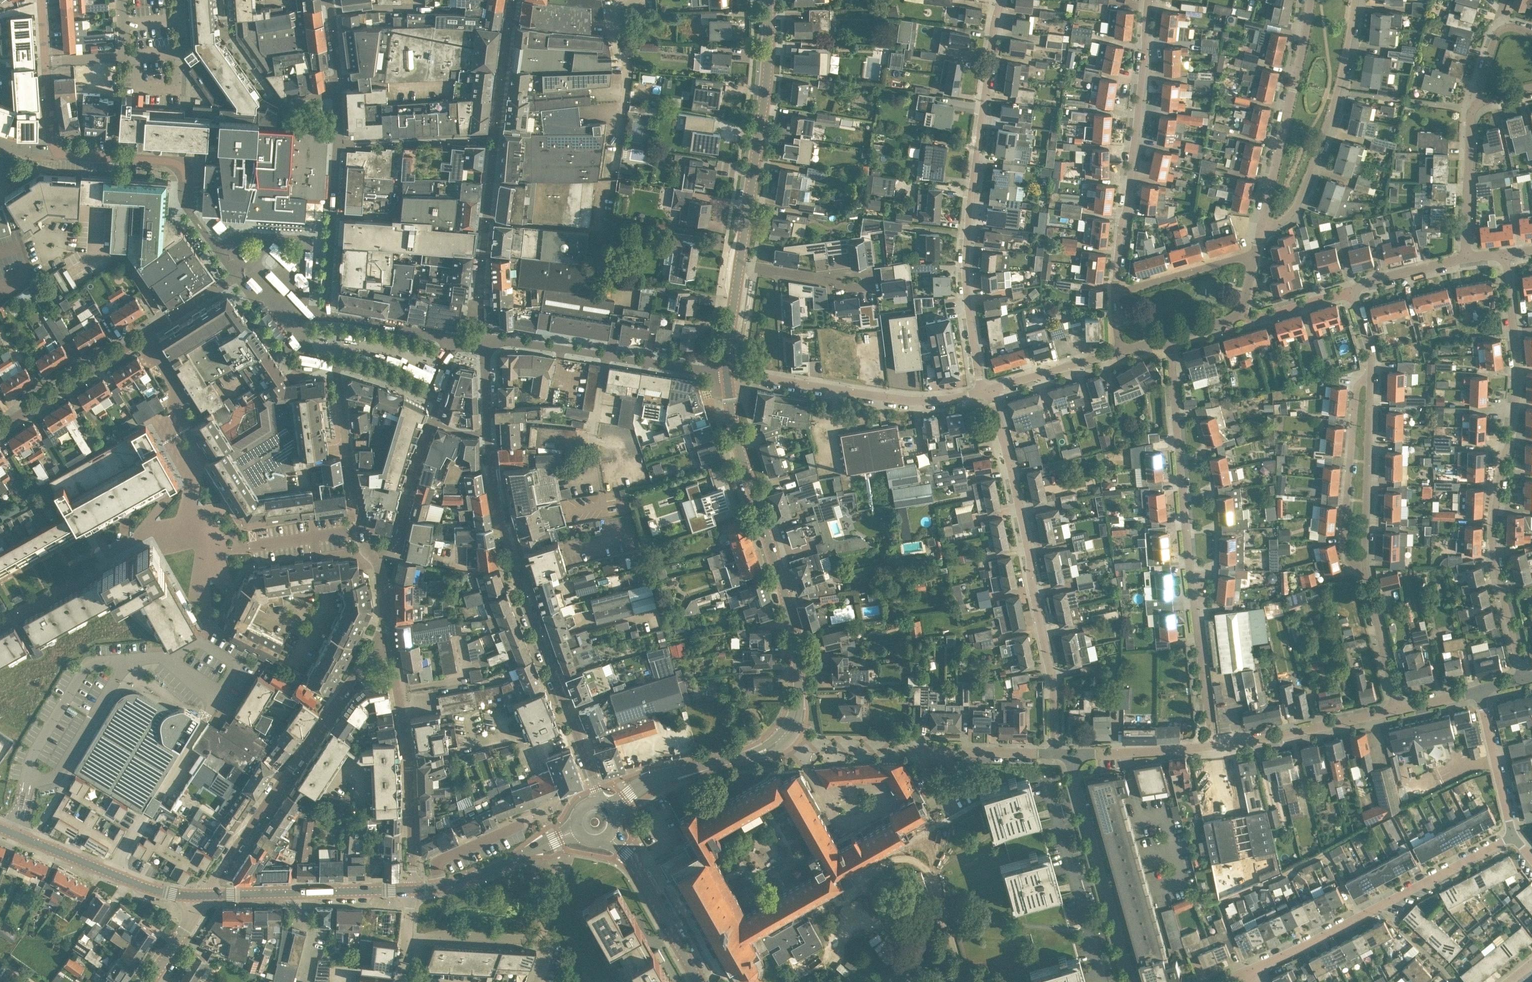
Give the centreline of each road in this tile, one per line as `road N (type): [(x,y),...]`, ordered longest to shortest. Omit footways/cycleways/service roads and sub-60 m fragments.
road 1 (residential): [(595,800),(507,541),(486,430),(485,341),(725,372)]
road 2 (residential): [(1505,253),(1519,377),(1492,543),(1525,682)]
road 3 (residential): [(1213,746),(1167,339)]
road 4 (residential): [(982,391),(967,291),(968,214),(1000,0)]
road 5 (tertiary): [(787,732),(800,697),(795,638),(725,372)]
road 6 (residential): [(1055,753),(1053,688),(1031,557),(990,389)]
road 7 (residential): [(378,643),(204,895)]
road 8 (residential): [(1247,971),(1514,836)]
road 9 (residential): [(1149,0),(1115,291)]
road 10 (tertiary): [(739,266),(766,85),(769,0)]
road 11 (residential): [(982,391),(909,399),(725,372)]
road 12 (residential): [(1355,0),(1341,82),(1307,183),(1286,219),(1261,228)]
road 13 (residential): [(412,889),(408,755),(392,663),(378,643)]
road 14 (residential): [(1133,981),(1074,778),(1074,754)]
road 15 (residential): [(1261,228),(1311,0)]
road 16 (residential): [(1370,378),(1357,385),(1344,529),(1349,561),(1365,571)]
road 17 (tertiary): [(204,895),(412,889)]
road 18 (tertiary): [(611,807),(654,778),(762,750),(787,732)]
road 19 (residential): [(1365,571),(1370,378)]
road 20 (residential): [(1213,746),(1398,710)]
road 21 (residential): [(538,981),(553,943),(543,939),(407,936)]
road 22 (residential): [(617,0),(627,54),(613,177)]
road 23 (residential): [(188,209),(177,163),(60,153),(53,145)]
road 24 (tertiary): [(412,889),(477,874),(576,830)]
road 25 (residential): [(0,426),(144,335)]
road 26 (tertiary): [(699,981),(610,836)]
road 27 (residential): [(1465,257),(1471,113),(1485,98)]
road 28 (residential): [(1481,692),(1514,836)]
road 29 (residential): [(1255,253),(1115,291)]
road 30 (residential): [(1398,710),(1365,571)]
road 31 (residential): [(1074,754),(1213,746)]
road 32 (residential): [(1121,352),(990,389)]
road 33 (residential): [(921,750),(1055,753)]
road 34 (residential): [(46,61),(124,55),(120,0)]
road 35 (tertiary): [(111,873),(0,827)]

